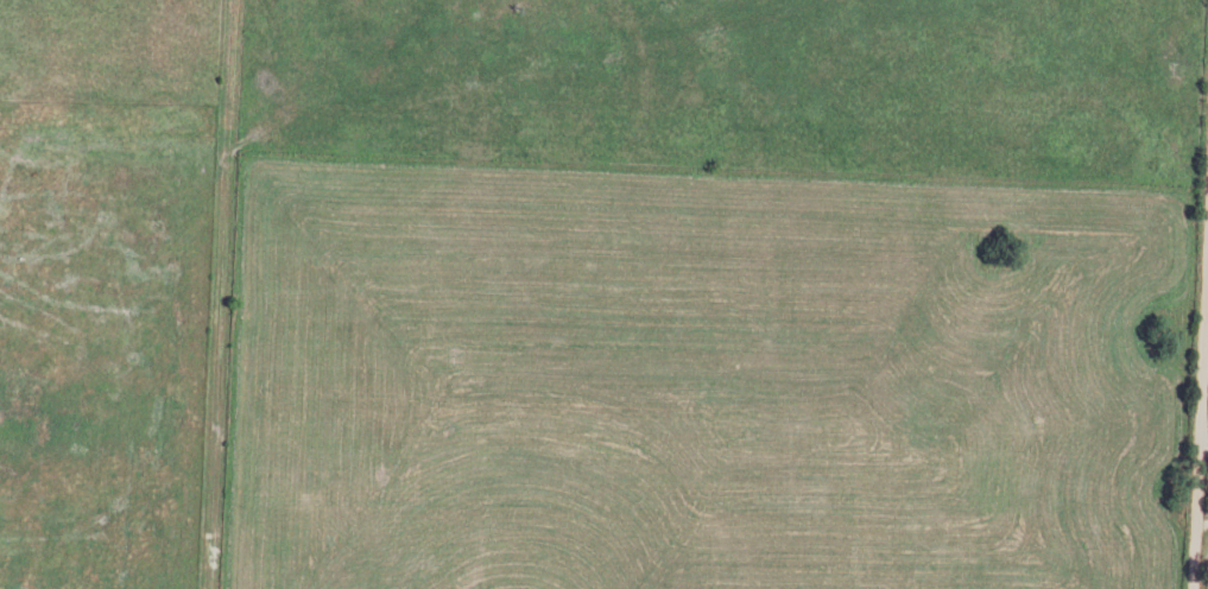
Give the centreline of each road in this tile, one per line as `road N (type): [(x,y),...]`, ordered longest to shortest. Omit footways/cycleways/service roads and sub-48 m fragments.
road 1 (residential): [(1194,588),(1207,136)]

